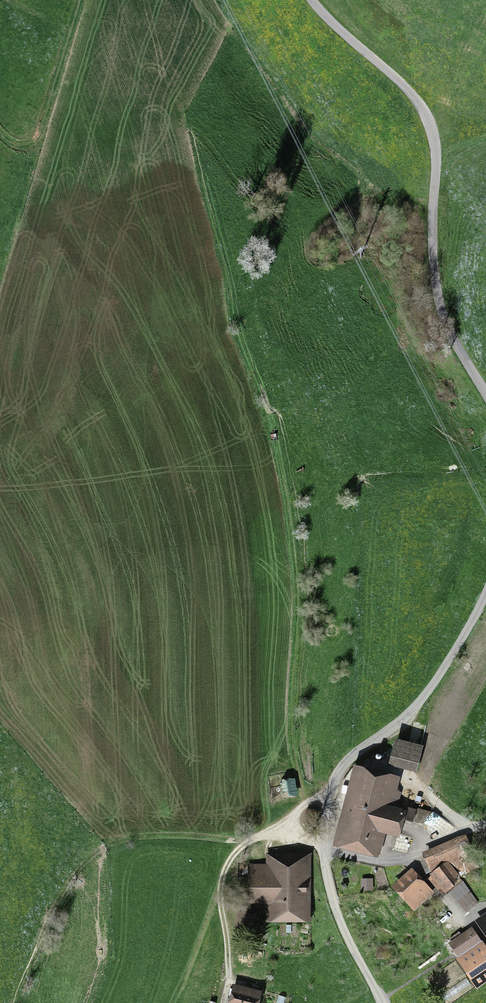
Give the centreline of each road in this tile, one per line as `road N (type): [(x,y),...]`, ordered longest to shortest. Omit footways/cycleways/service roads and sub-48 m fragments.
road 1 (unclassified): [(382,1002),(326,876),(329,793),(358,750),(422,702),(485,593)]
road 2 (unclassified): [(485,392),(442,315),(437,290),(431,121),(400,81),(313,0)]
road 3 (track): [(244,842),(148,836),(112,842),(87,859),(67,880),(12,1002)]
road 4 (track): [(0,134),(23,143),(40,130),(80,0)]
road 5 (track): [(322,849),(385,862),(485,823)]
road 6 (track): [(225,1002),(230,975),(220,889),(244,842)]

